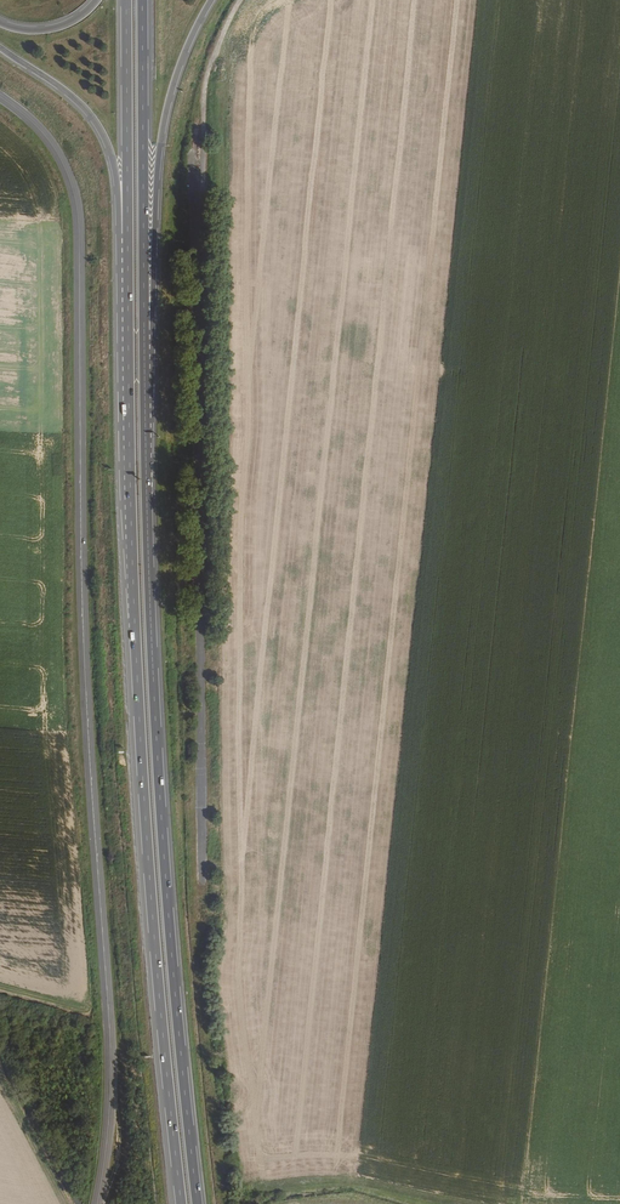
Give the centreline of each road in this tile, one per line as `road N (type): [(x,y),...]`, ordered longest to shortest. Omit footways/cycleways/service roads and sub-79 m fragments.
road 1 (tertiary): [(0,97),(51,143),(77,205),(88,740),(114,1053),(98,1203)]
road 2 (motorway): [(127,235),(137,701),(180,1203)]
road 3 (motorway): [(198,1203),(159,774),(144,331)]
road 4 (motorway): [(144,331),(165,118),(212,0)]
road 5 (motorway): [(144,331),(143,0)]
road 6 (motorway): [(0,48),(65,91),(95,122),(127,235)]
road 7 (motorway): [(125,0),(127,235)]
road 8 (track): [(0,1081),(65,1203)]

